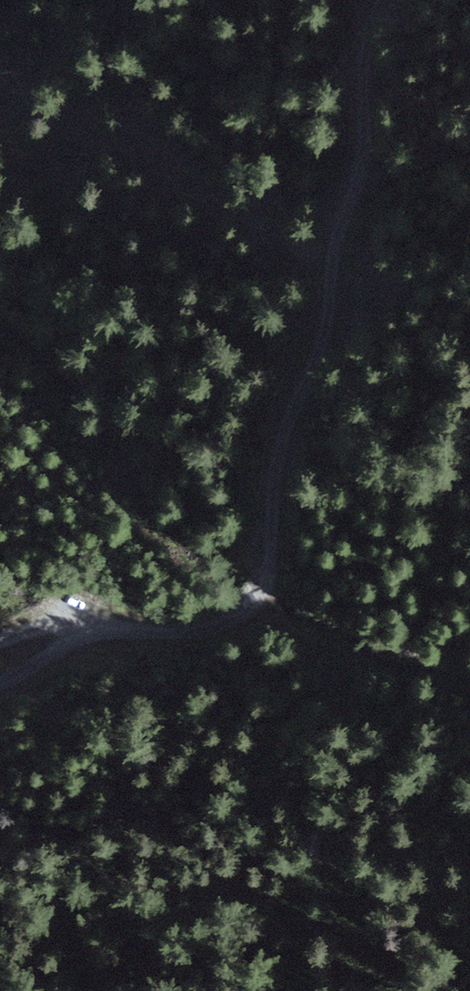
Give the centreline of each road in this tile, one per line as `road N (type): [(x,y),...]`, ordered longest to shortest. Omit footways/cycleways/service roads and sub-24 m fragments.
road 1 (track): [(170,630),(256,593),(279,437),(328,335)]
road 2 (track): [(328,335),(331,220),(361,164),(359,72),(375,0)]
road 3 (track): [(0,693),(118,631),(170,630)]

